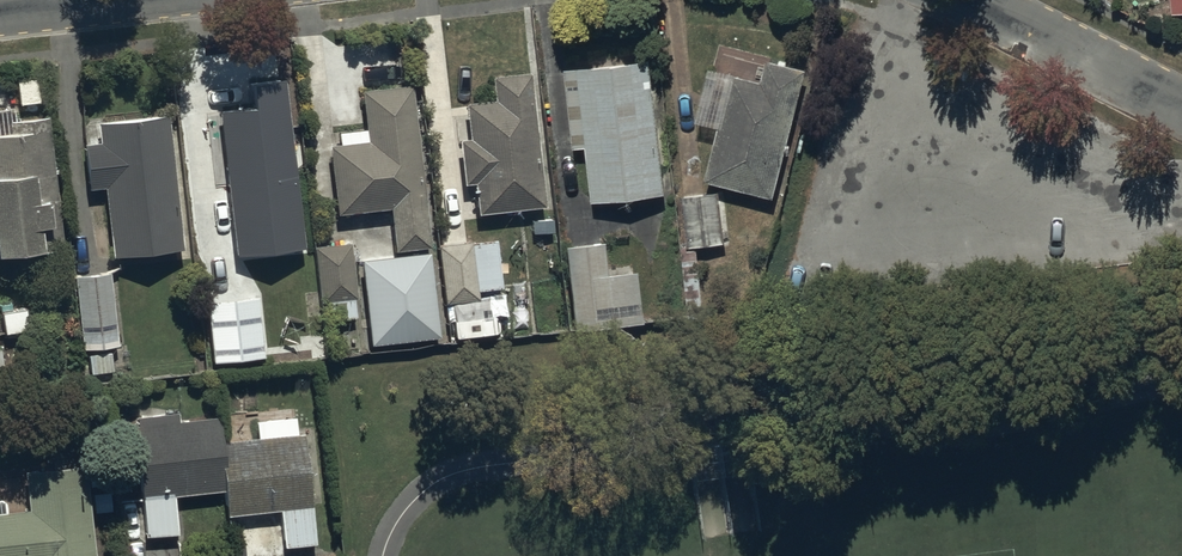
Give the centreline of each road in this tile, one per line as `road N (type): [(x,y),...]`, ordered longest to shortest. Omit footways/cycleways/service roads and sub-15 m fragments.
road 1 (residential): [(969,0),(1181,108)]

